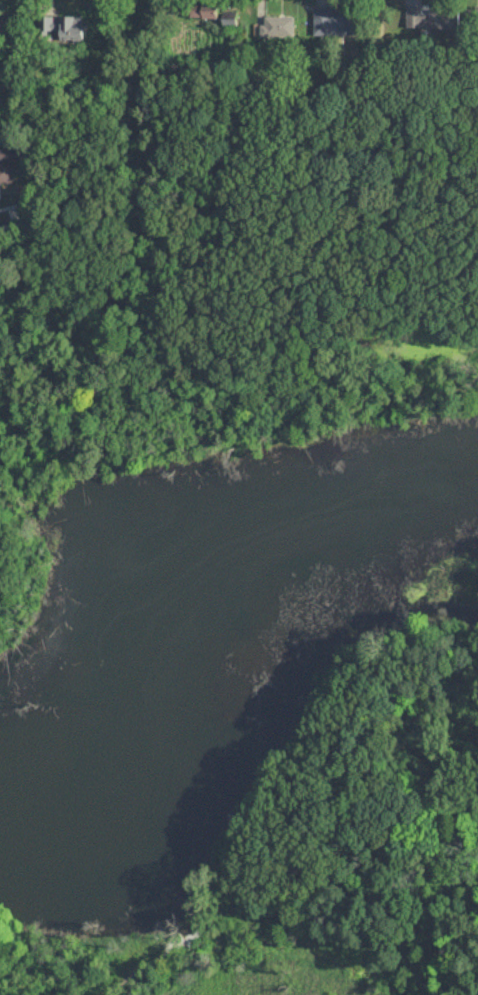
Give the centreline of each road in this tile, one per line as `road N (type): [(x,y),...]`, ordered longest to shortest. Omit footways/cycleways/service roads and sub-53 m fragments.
road 1 (residential): [(108,994),(204,912),(249,889),(414,889)]
road 2 (residential): [(220,901),(345,935),(423,979),(436,994)]

